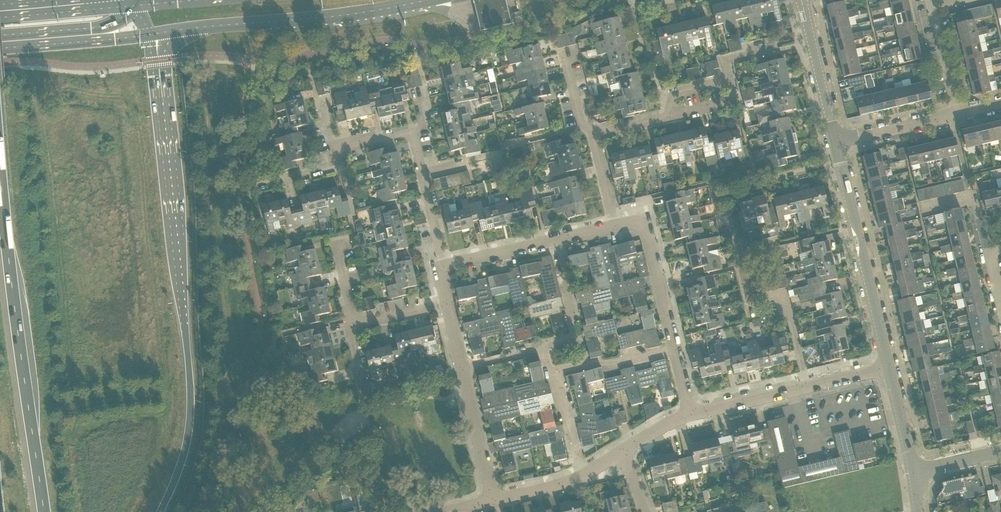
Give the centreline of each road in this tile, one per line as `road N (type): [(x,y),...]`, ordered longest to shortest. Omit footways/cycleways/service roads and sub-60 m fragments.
road 1 (trunk): [(160,511),(185,456),(191,393),(154,34)]
road 2 (trunk): [(44,511),(0,171)]
road 3 (primary): [(154,34),(362,15),(431,0)]
road 4 (tertiary): [(889,371),(835,144)]
road 5 (residential): [(689,414),(889,371)]
road 6 (residential): [(613,227),(633,223),(645,231),(673,349)]
road 7 (tertiary): [(835,144),(801,0)]
road 8 (residential): [(493,502),(461,369)]
road 9 (residential): [(446,268),(412,137)]
road 10 (residential): [(835,144),(957,116)]

